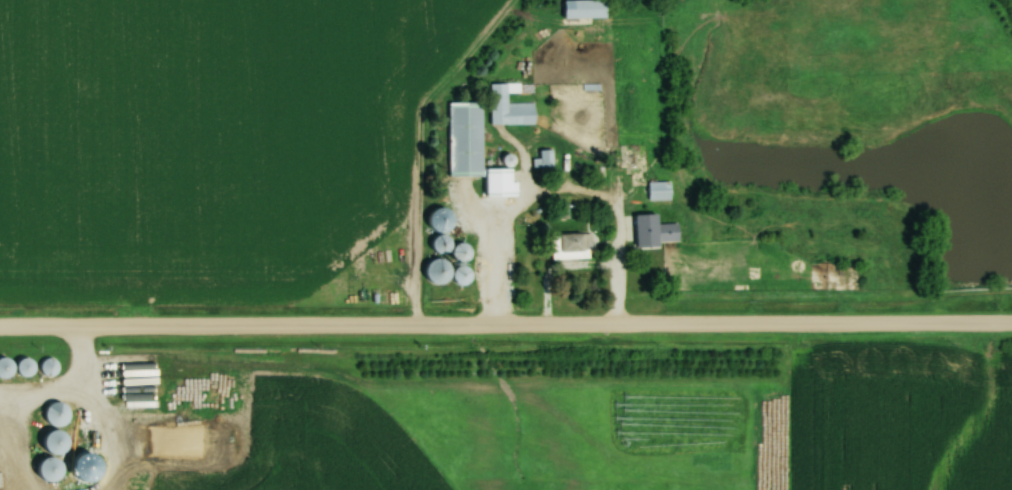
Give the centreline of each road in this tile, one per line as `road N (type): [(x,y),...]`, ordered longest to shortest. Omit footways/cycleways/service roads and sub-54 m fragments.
road 1 (residential): [(0,331),(1011,326)]

